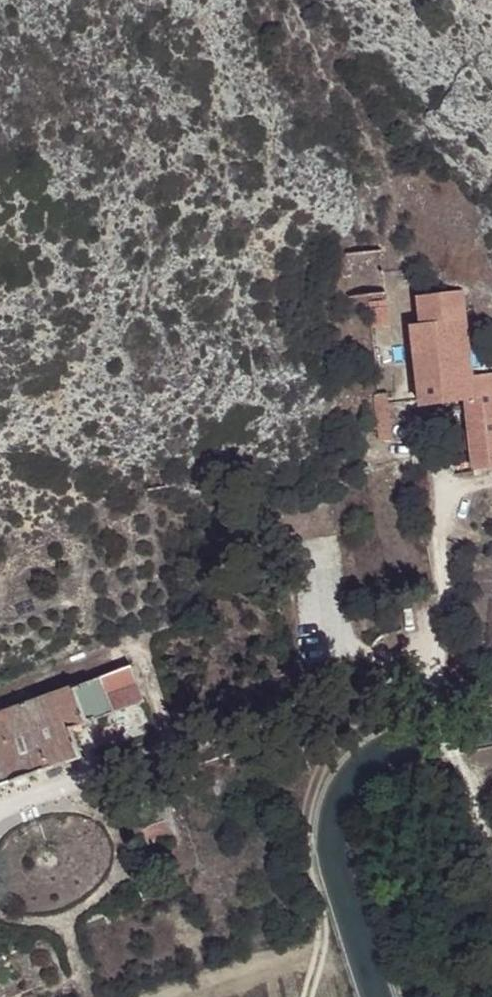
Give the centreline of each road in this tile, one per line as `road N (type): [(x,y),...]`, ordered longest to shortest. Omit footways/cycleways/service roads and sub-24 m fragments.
road 1 (track): [(322,555),(342,705),(103,783),(123,871),(107,895),(72,920),(0,916)]

